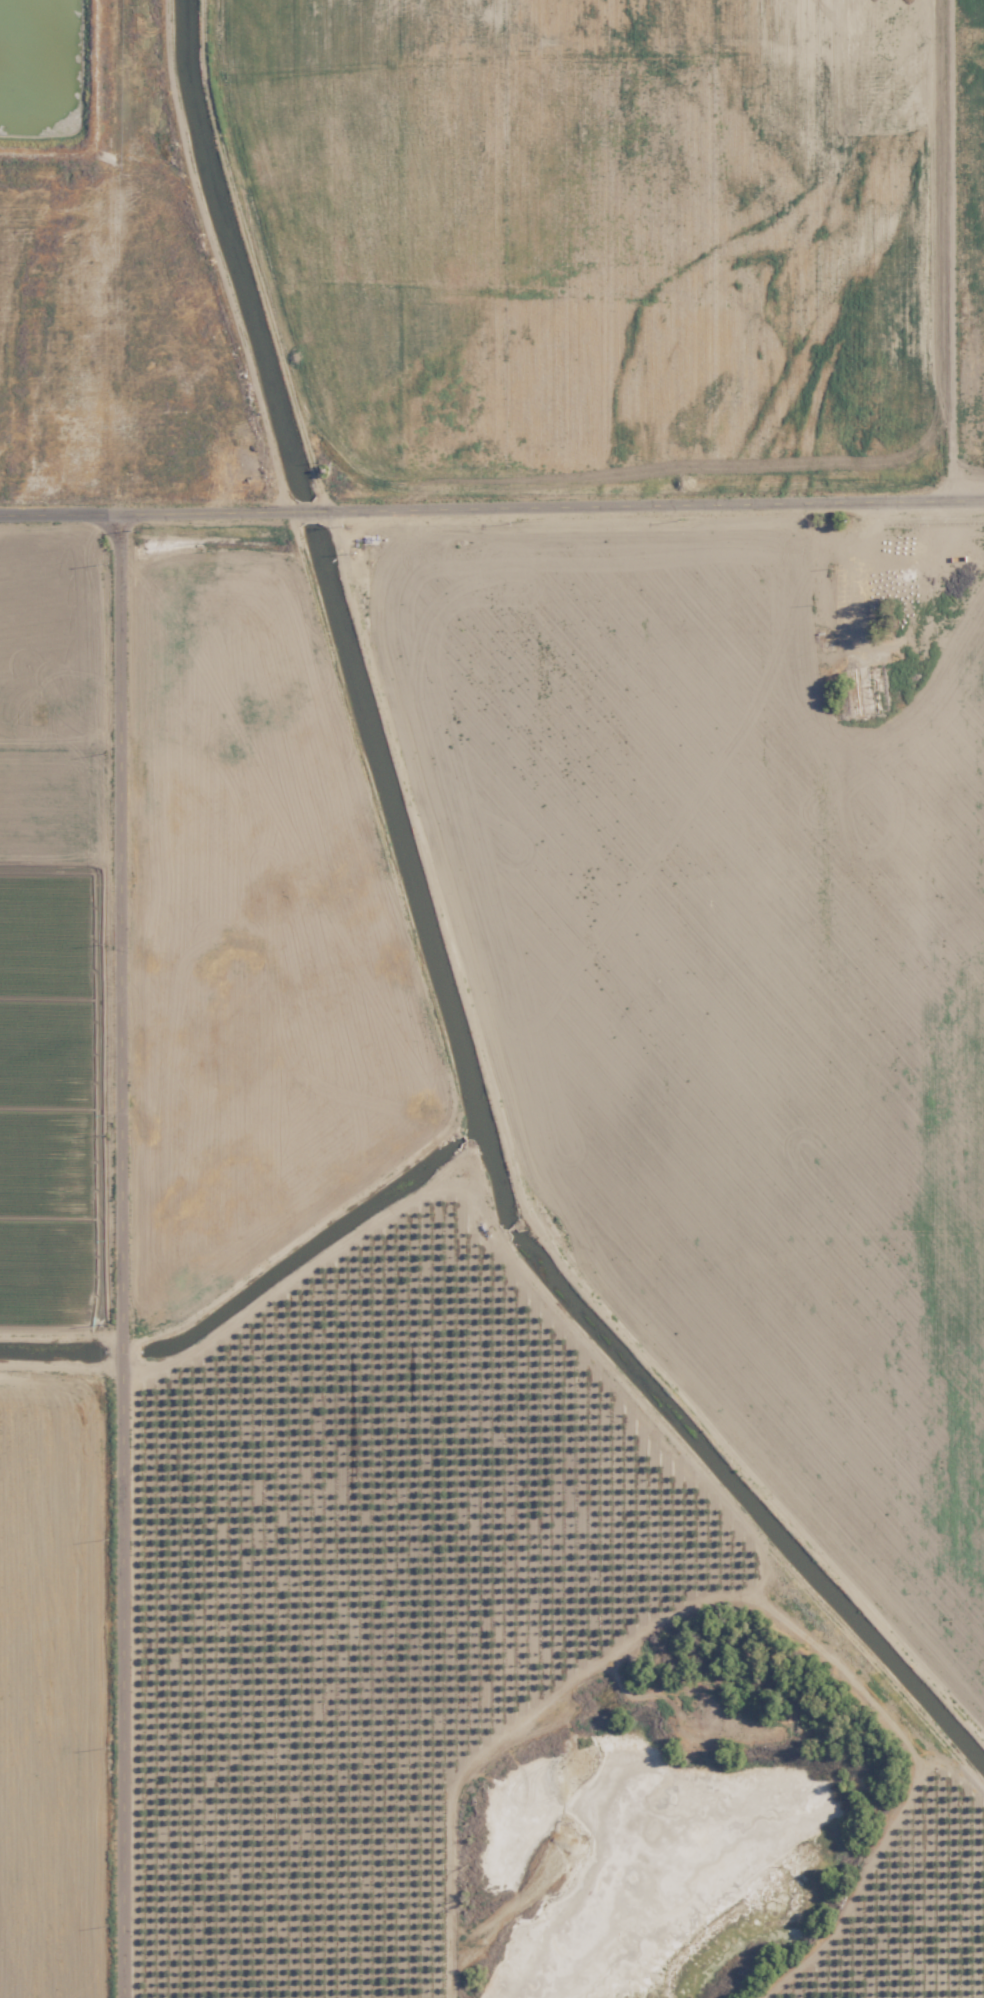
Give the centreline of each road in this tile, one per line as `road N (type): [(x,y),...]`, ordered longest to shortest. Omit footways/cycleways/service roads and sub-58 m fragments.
road 1 (residential): [(127,1997),(126,512),(92,0)]
road 2 (residential): [(0,513),(983,500)]

